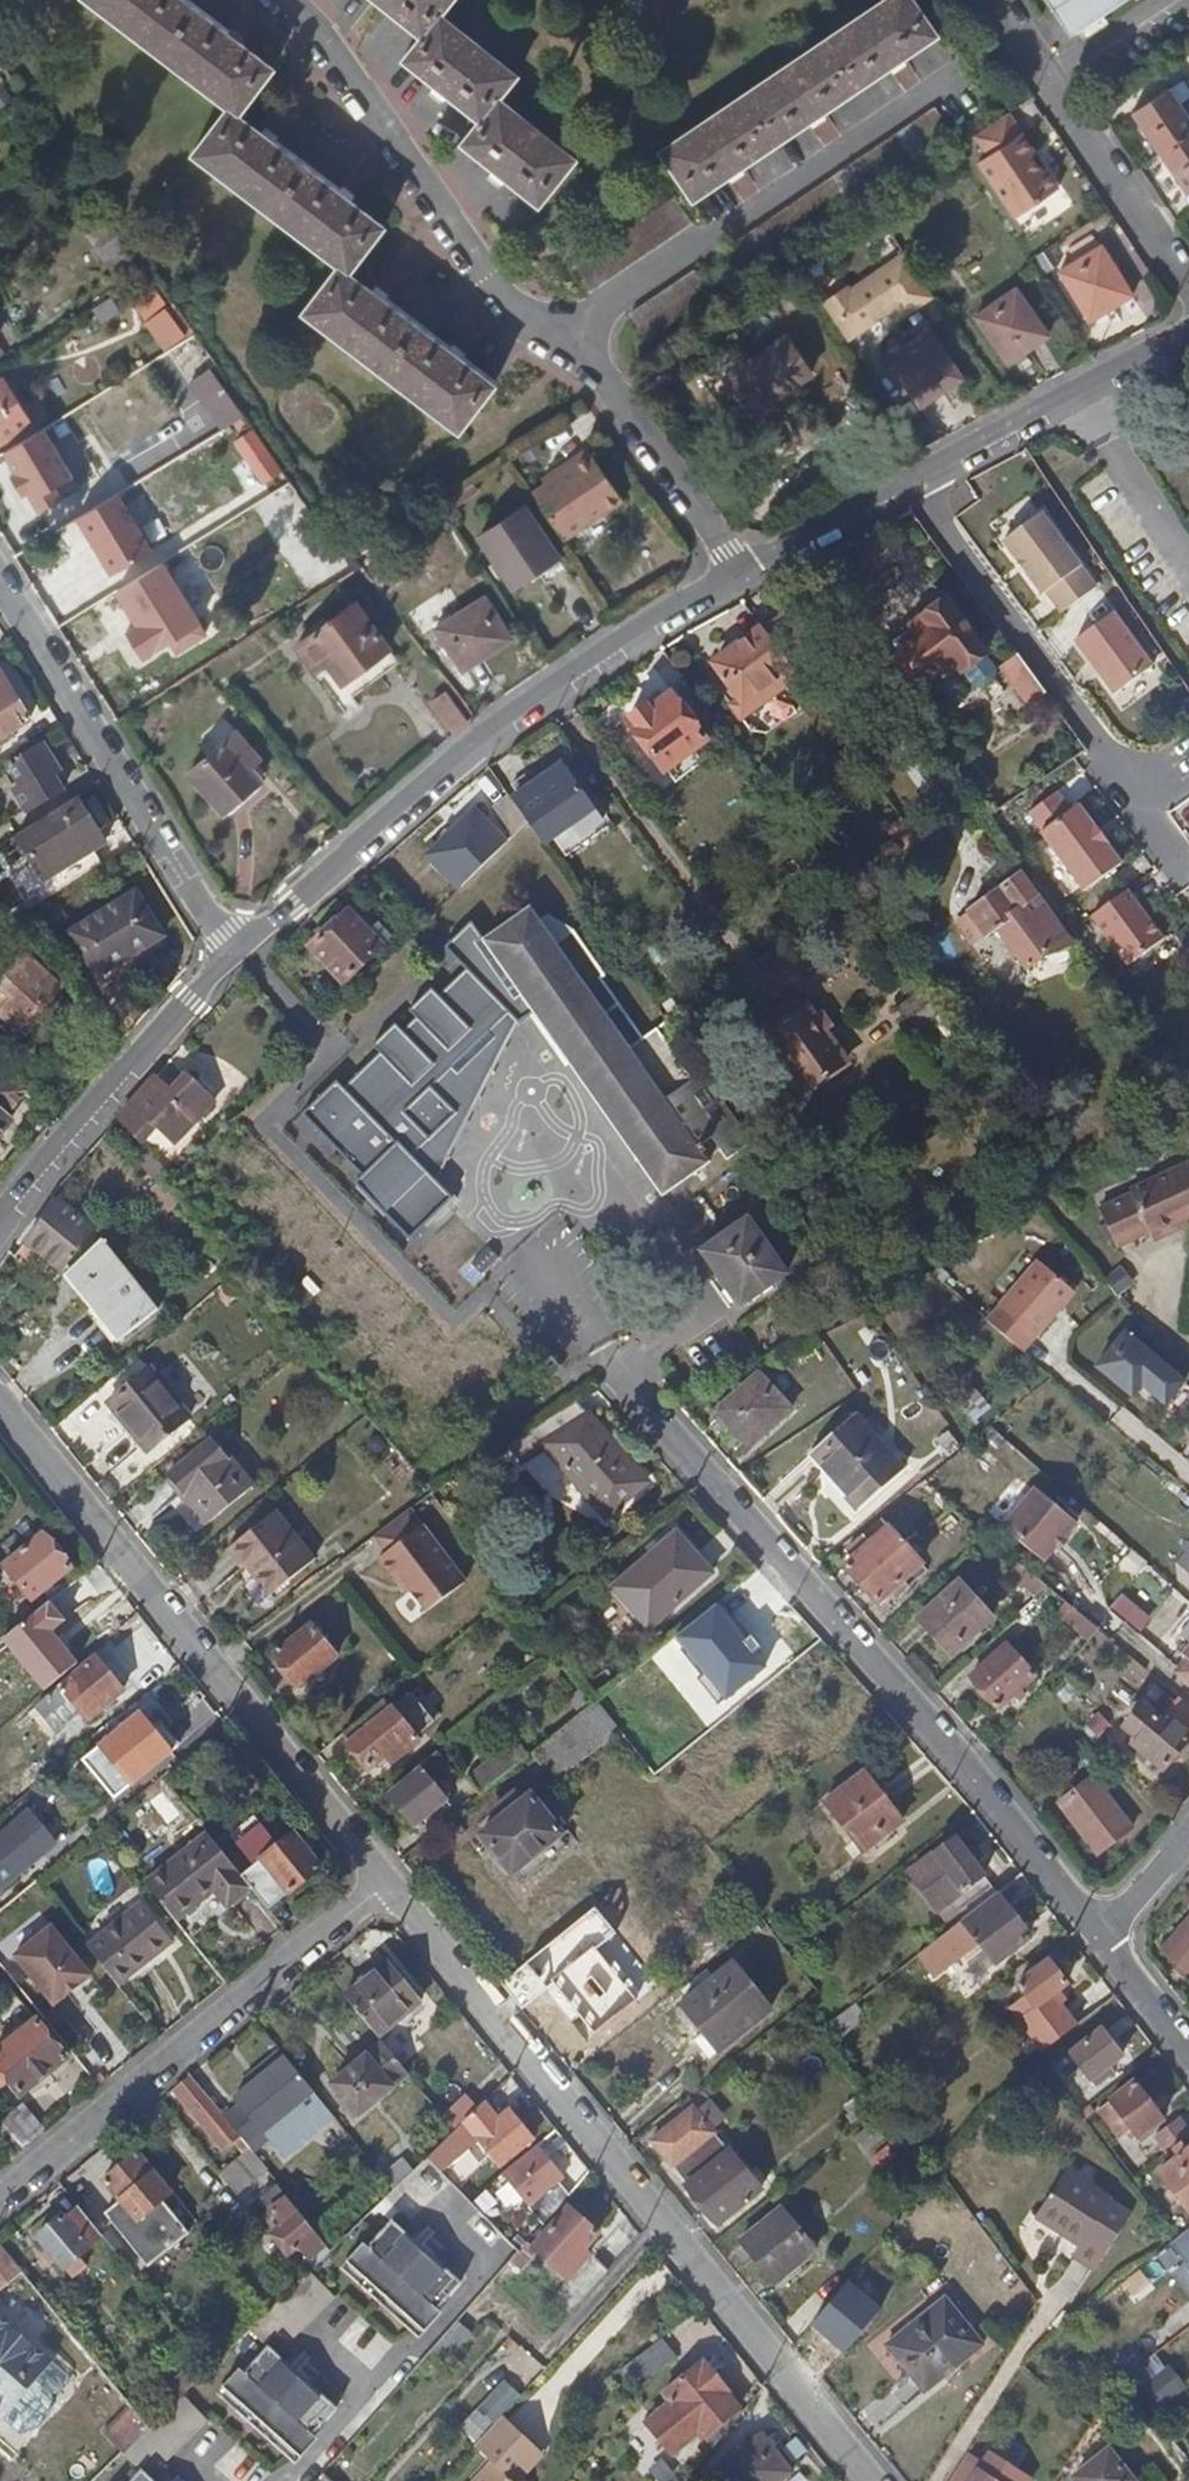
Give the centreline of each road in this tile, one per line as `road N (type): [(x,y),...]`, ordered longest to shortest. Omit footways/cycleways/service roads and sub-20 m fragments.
road 1 (residential): [(390,1878),(876,2480)]
road 2 (residential): [(608,1346),(1104,1934)]
road 3 (residential): [(279,0),(312,32),(494,287),(571,331),(739,572)]
road 4 (residential): [(739,572),(656,613),(490,727),(238,949)]
road 5 (residential): [(0,1404),(390,1878)]
road 6 (residential): [(0,2191),(390,1878)]
road 7 (residential): [(911,478),(1182,862)]
road 8 (residential): [(238,949),(221,933),(0,577)]
road 9 (residential): [(238,949),(122,1067),(0,1216)]
road 10 (residential): [(998,0),(1188,291)]
road 11 (residential): [(1188,329),(911,478)]
road 12 (residential): [(911,478),(739,572)]
road 13 (residential): [(1104,1934),(1188,2045)]
road 14 (residential): [(1104,1934),(1188,1834)]

